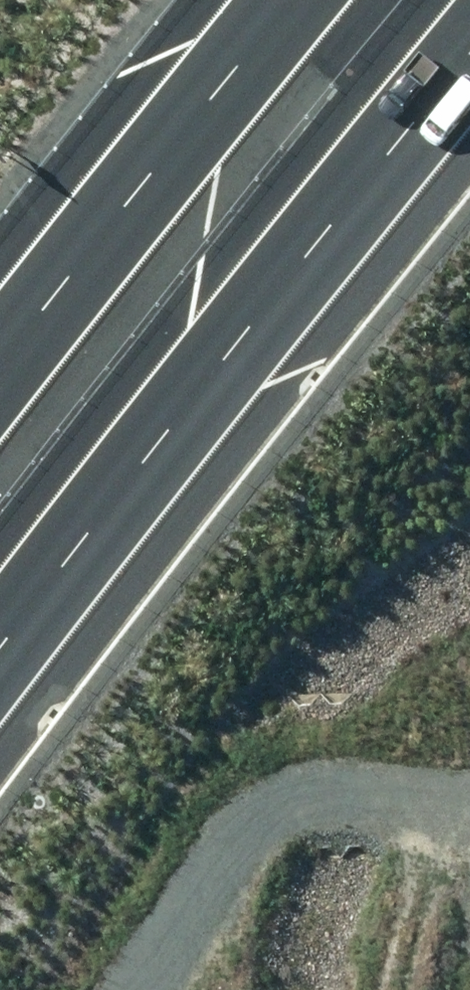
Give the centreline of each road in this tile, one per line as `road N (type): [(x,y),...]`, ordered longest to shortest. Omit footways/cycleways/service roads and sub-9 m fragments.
road 1 (motorway): [(469,54),(393,142),(0,661)]
road 2 (motorway): [(0,374),(290,0)]
road 3 (track): [(159,989),(252,829),(343,794),(469,795)]

